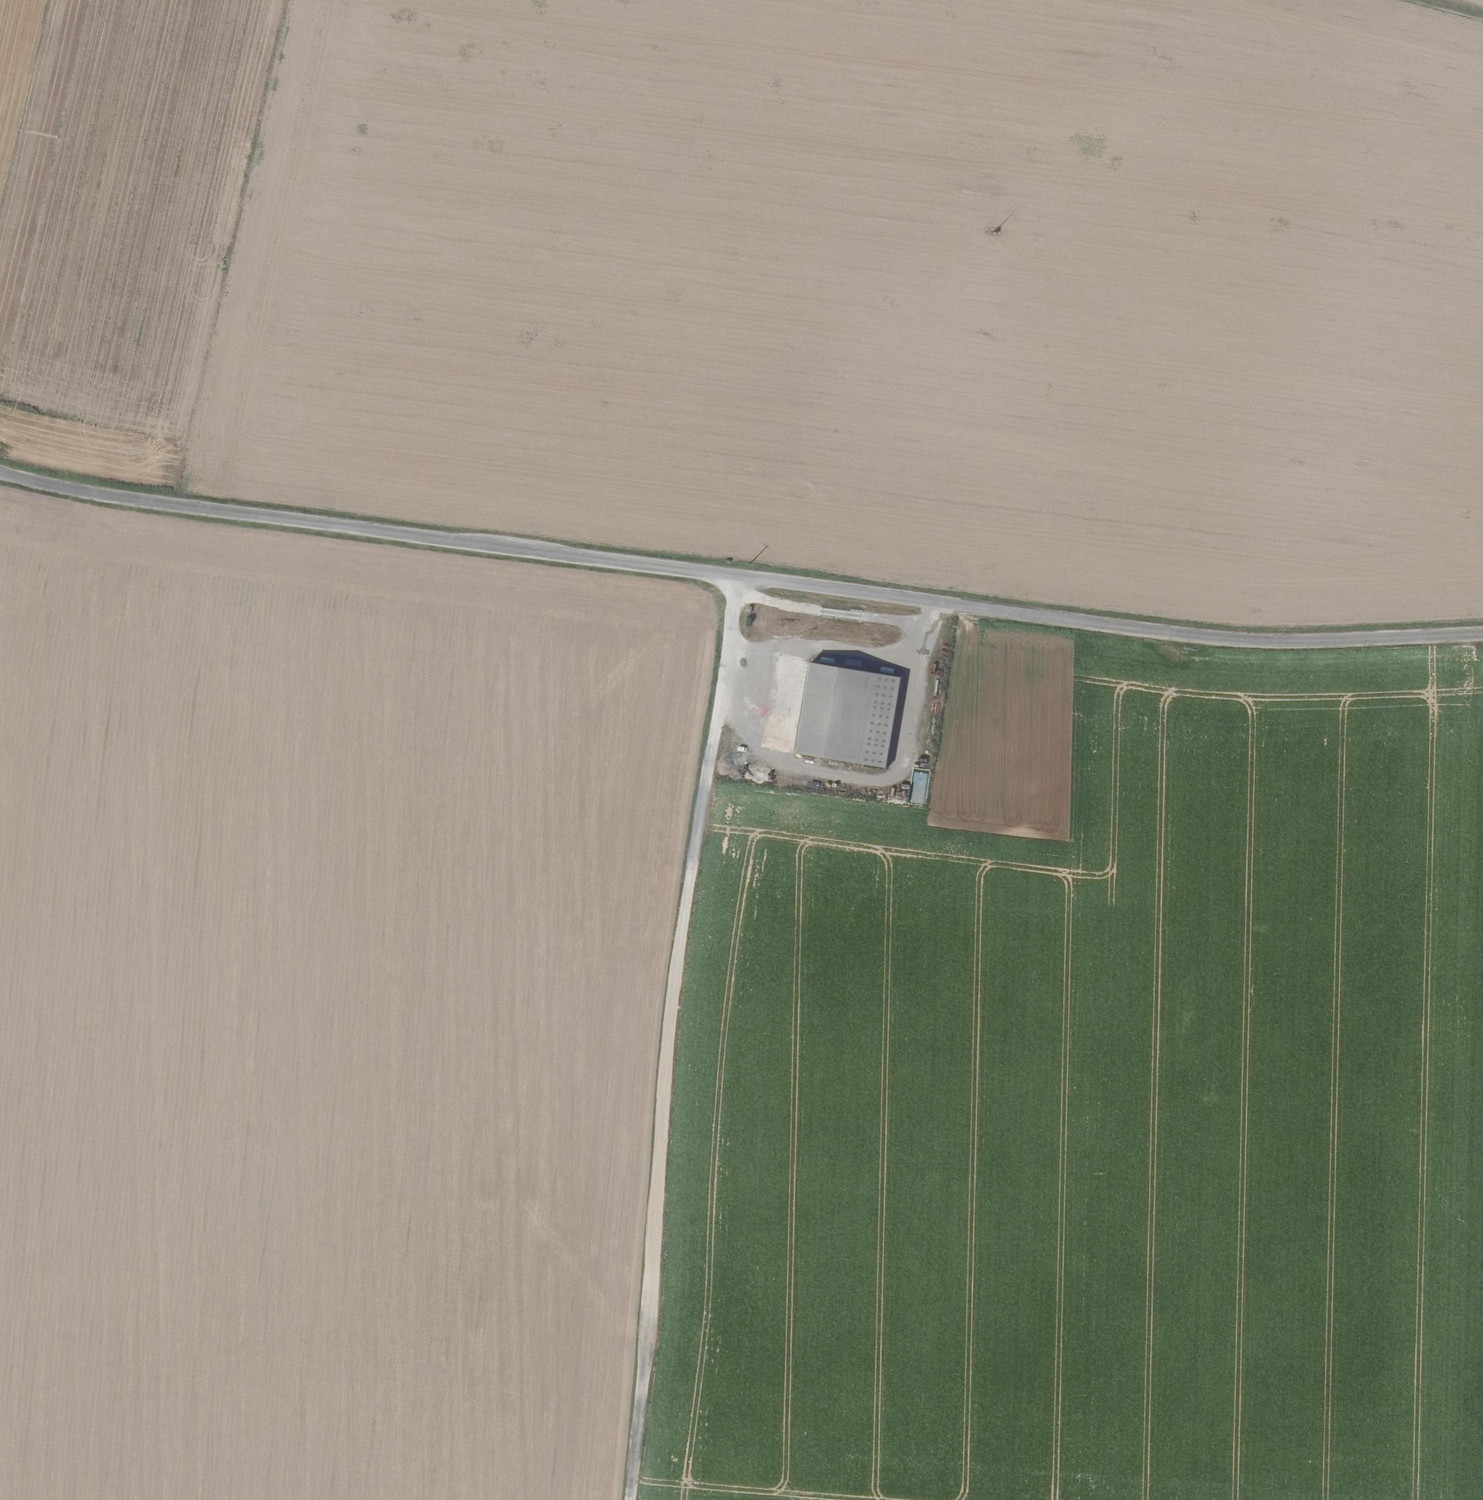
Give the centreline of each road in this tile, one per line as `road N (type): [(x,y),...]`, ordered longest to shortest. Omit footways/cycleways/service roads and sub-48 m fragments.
road 1 (unclassified): [(0,472),(120,498),(1237,641),(1482,634)]
road 2 (track): [(736,575),(665,1063),(638,1499)]
road 3 (track): [(718,572),(758,599),(890,621),(928,620),(952,603)]

